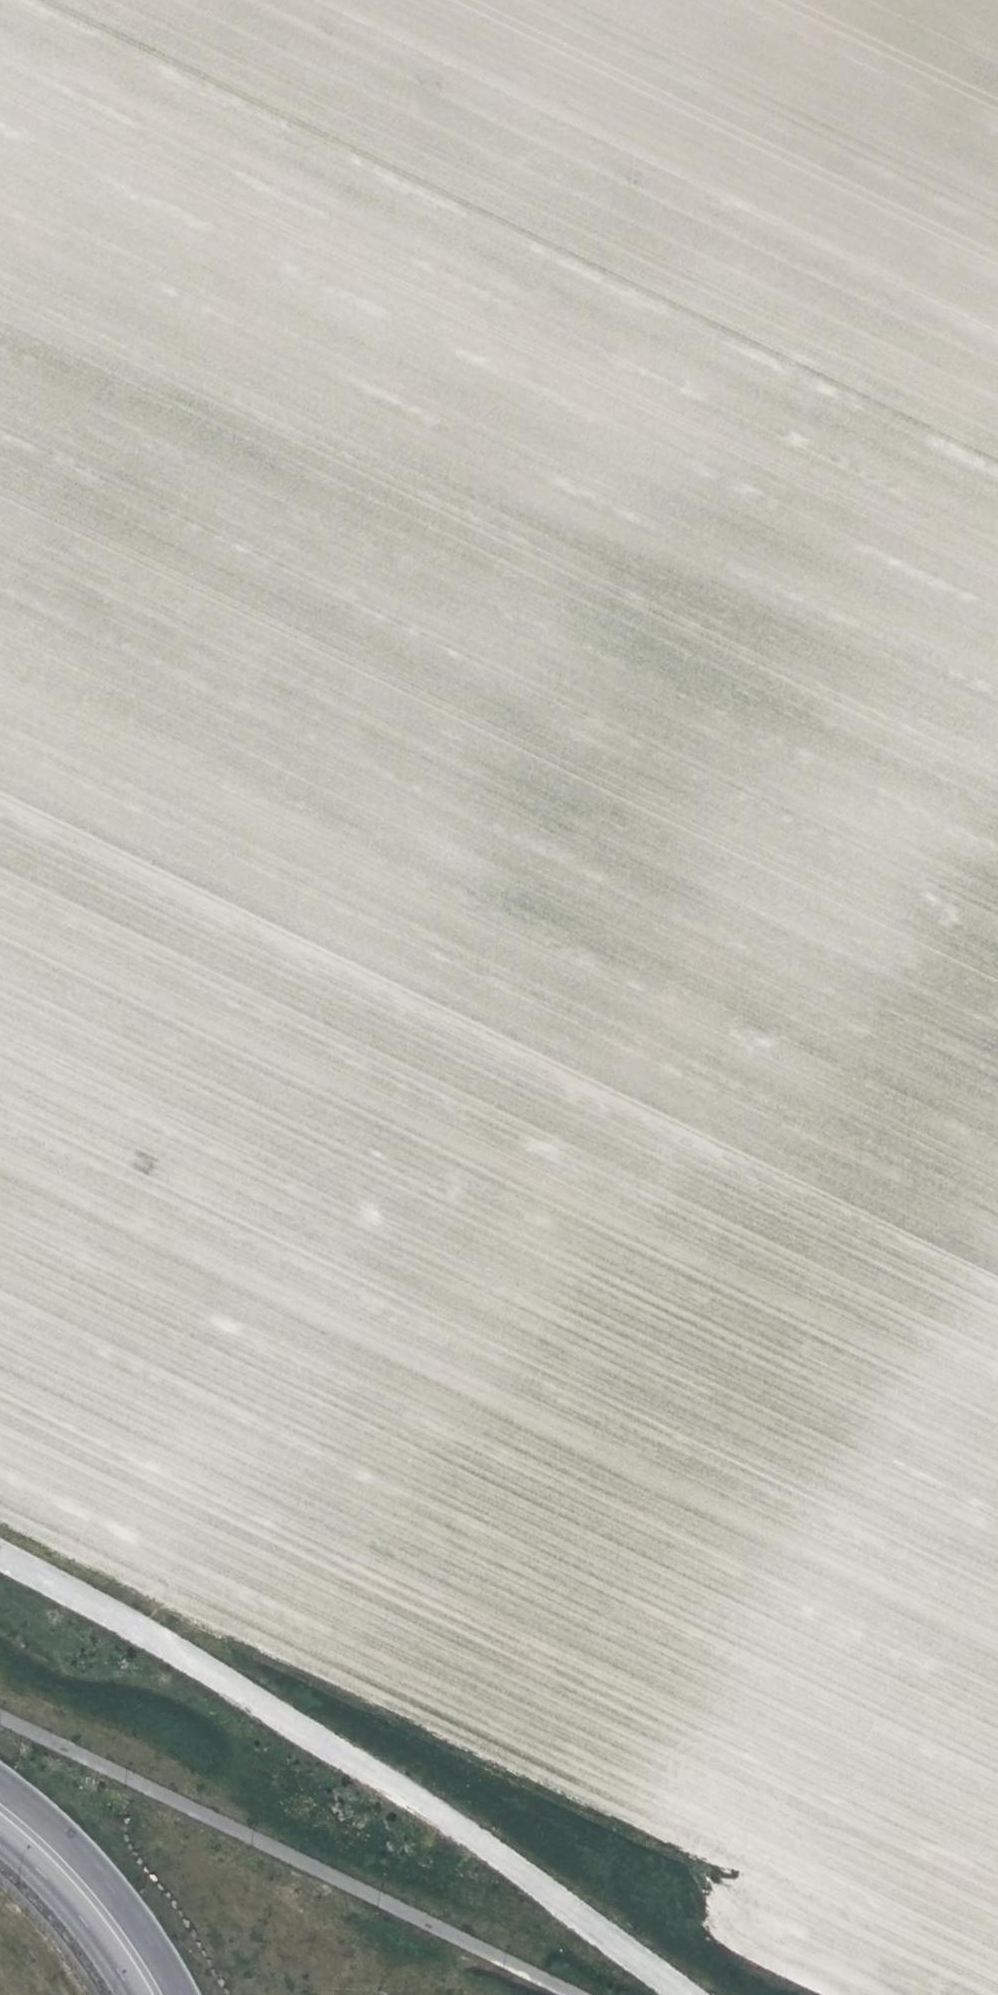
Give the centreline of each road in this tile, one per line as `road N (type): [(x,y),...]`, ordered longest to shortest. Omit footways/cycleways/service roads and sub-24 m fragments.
road 1 (track): [(0,1562),(533,1870),(688,1994)]
road 2 (unclassified): [(181,1994),(164,1957),(71,1849),(0,1788)]
road 3 (unclassified): [(0,1842),(42,1874),(136,1994)]

